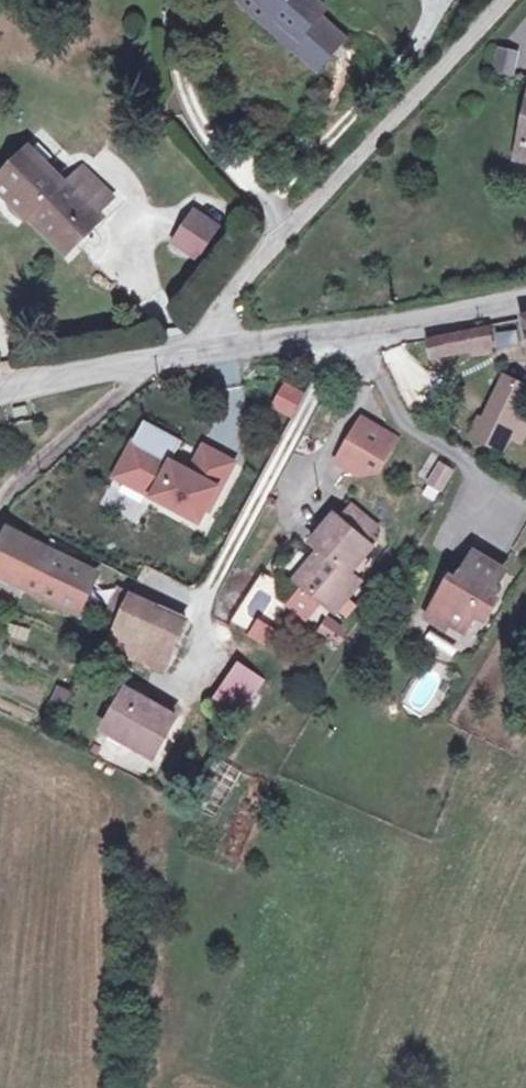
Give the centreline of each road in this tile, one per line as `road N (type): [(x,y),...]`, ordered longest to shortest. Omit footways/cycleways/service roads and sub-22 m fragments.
road 1 (unclassified): [(194,351),(291,233),(512,0)]
road 2 (unclassified): [(194,351),(525,303)]
road 3 (unclassified): [(0,393),(194,351)]

